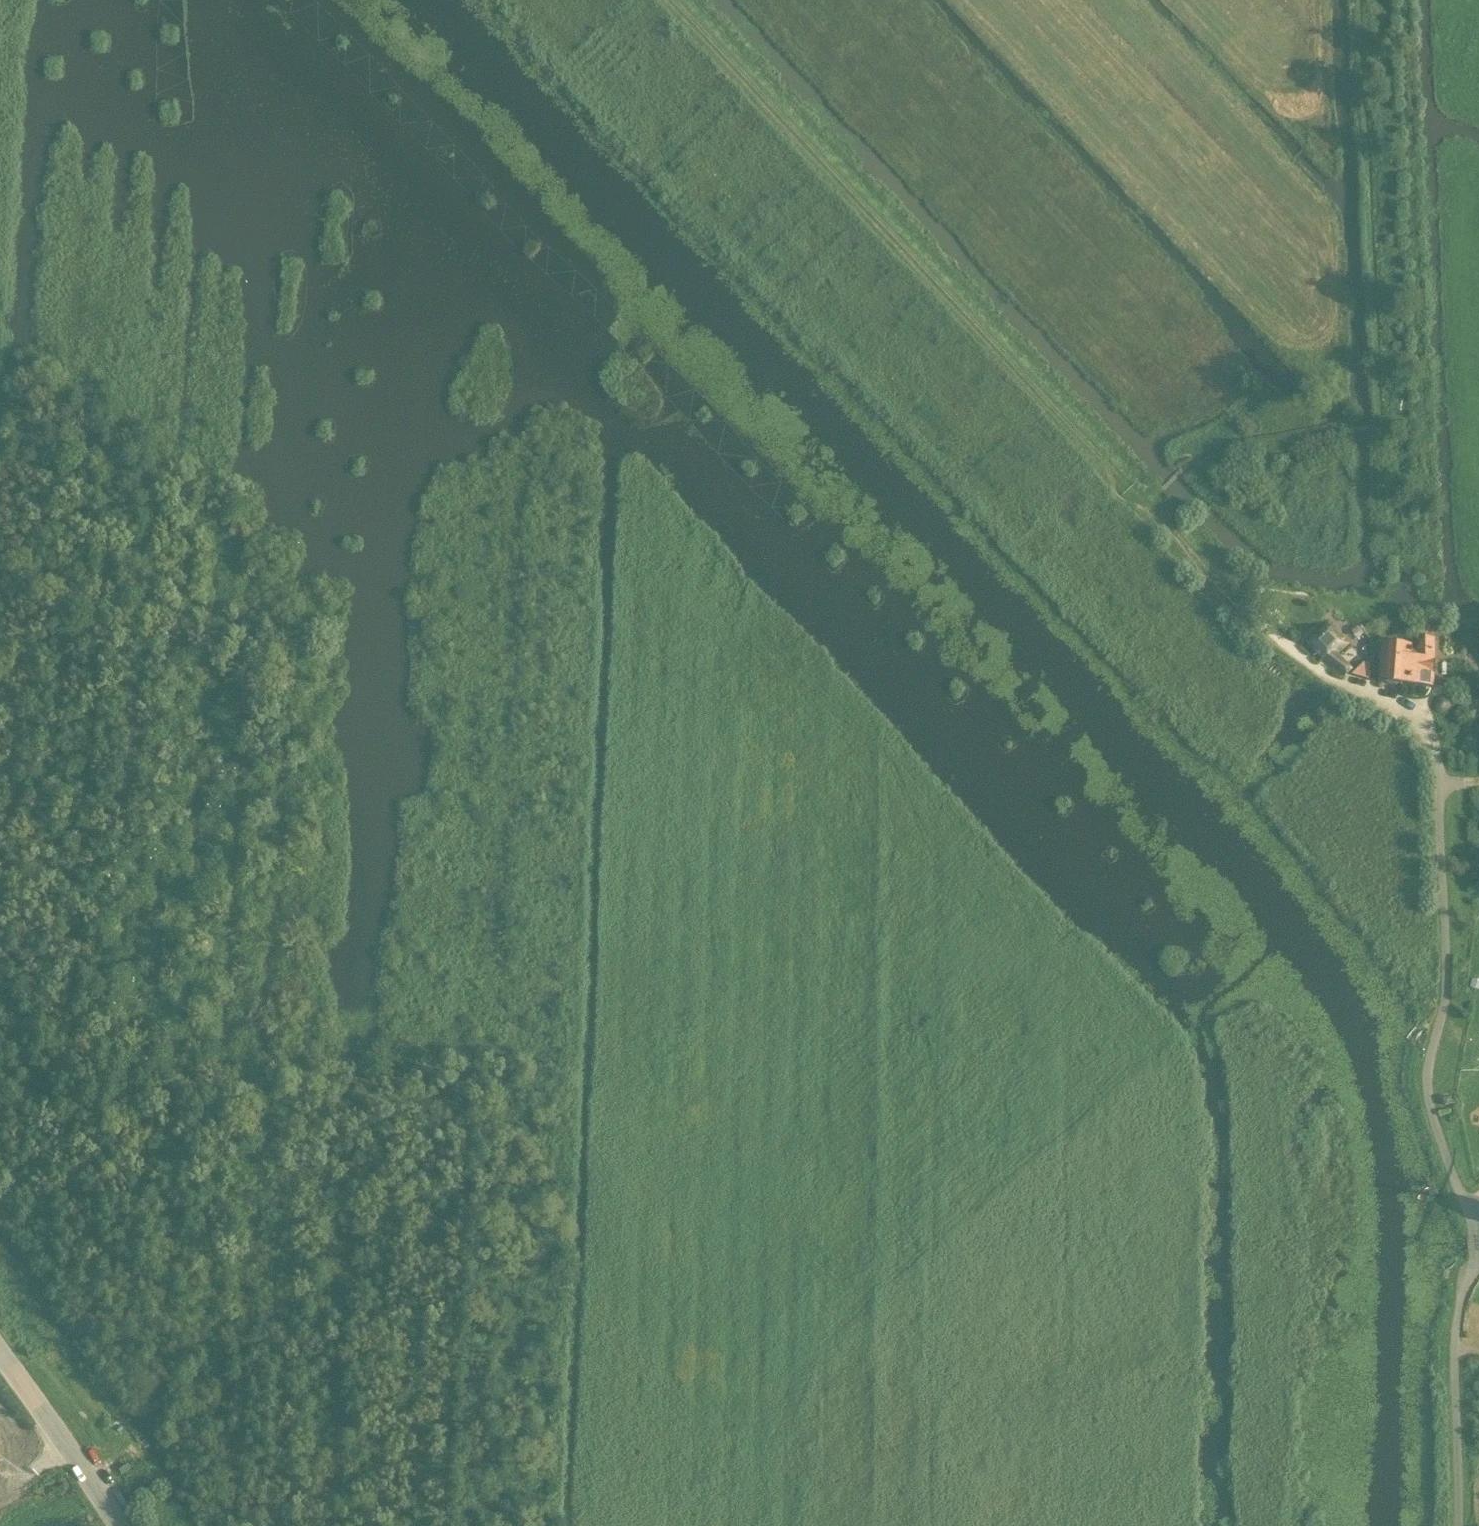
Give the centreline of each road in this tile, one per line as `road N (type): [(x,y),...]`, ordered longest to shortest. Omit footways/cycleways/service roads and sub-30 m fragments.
road 1 (unclassified): [(1459,1525),(1454,1347),(1475,1252),(1427,1080),(1447,976),(1438,765)]
road 2 (track): [(1146,505),(669,0)]
road 3 (track): [(1380,428),(1364,0)]
road 4 (tertiary): [(115,1525),(0,1351)]
road 5 (track): [(1379,579),(1380,428)]
road 6 (track): [(1146,505),(1240,609)]

